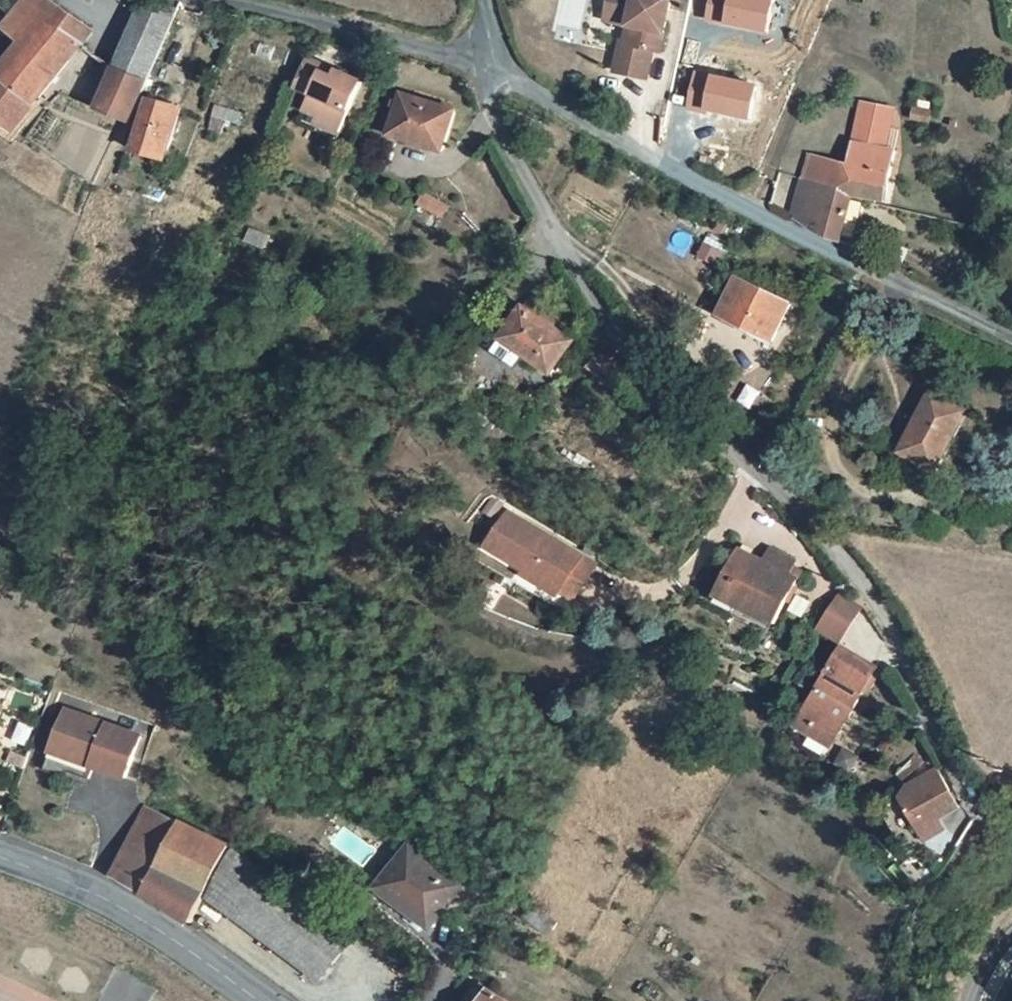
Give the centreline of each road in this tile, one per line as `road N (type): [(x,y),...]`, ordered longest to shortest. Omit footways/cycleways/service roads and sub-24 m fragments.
road 1 (residential): [(498,78),(493,109),(568,260),(630,358),(803,520),(859,586),(974,796)]
road 2 (residential): [(1011,348),(498,78)]
road 3 (residential): [(498,78),(466,60),(194,0)]
road 4 (tertiary): [(260,1000),(147,920),(0,856)]

